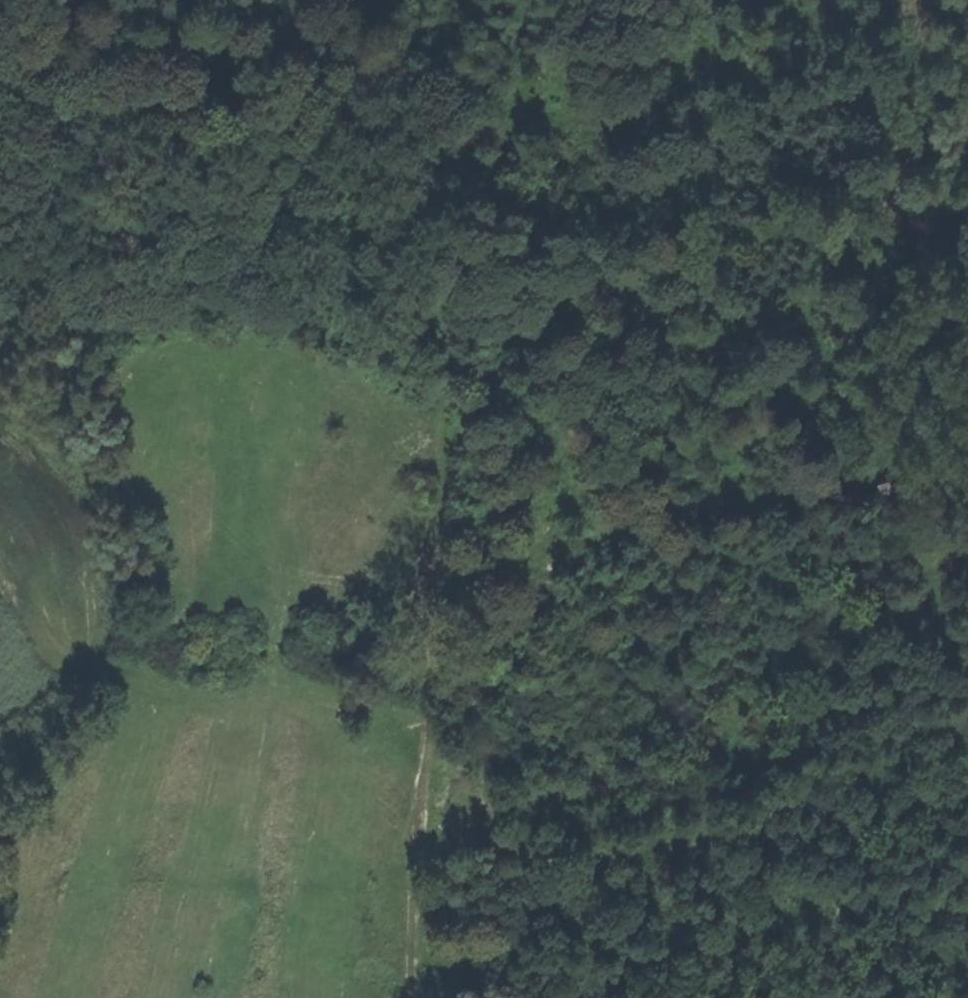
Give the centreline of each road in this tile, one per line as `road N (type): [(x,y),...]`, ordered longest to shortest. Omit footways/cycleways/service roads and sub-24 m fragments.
road 1 (track): [(442,997),(462,42),(490,0)]

